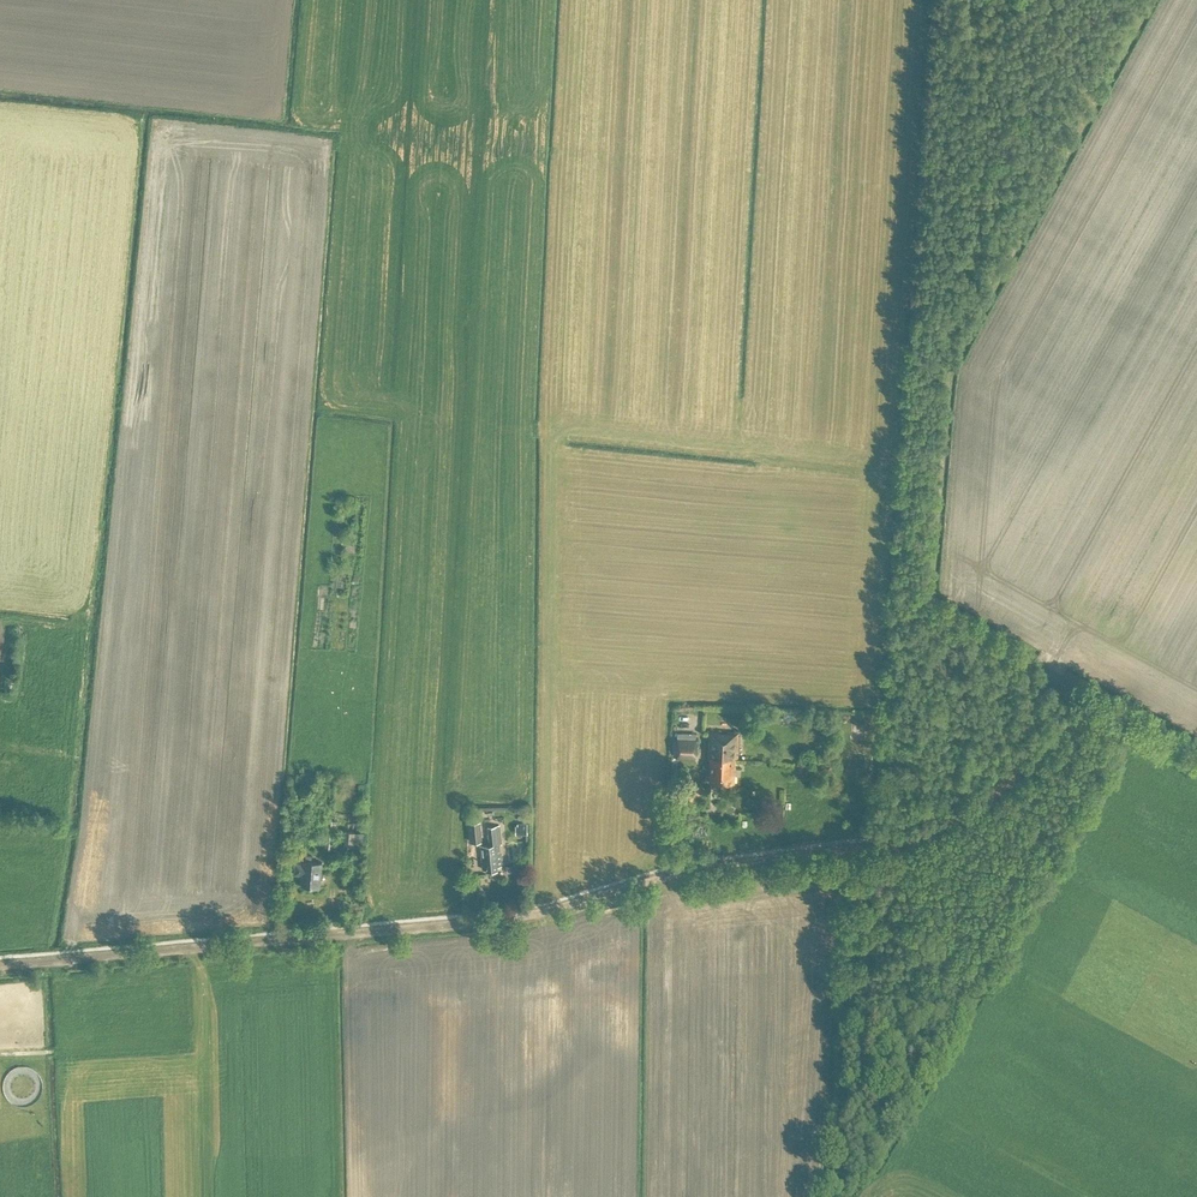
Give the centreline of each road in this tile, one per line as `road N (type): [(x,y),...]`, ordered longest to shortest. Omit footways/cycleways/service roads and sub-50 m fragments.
road 1 (track): [(0,965),(517,917),(684,872),(895,842),(977,805),(1086,717),(1115,720),(1196,765)]

